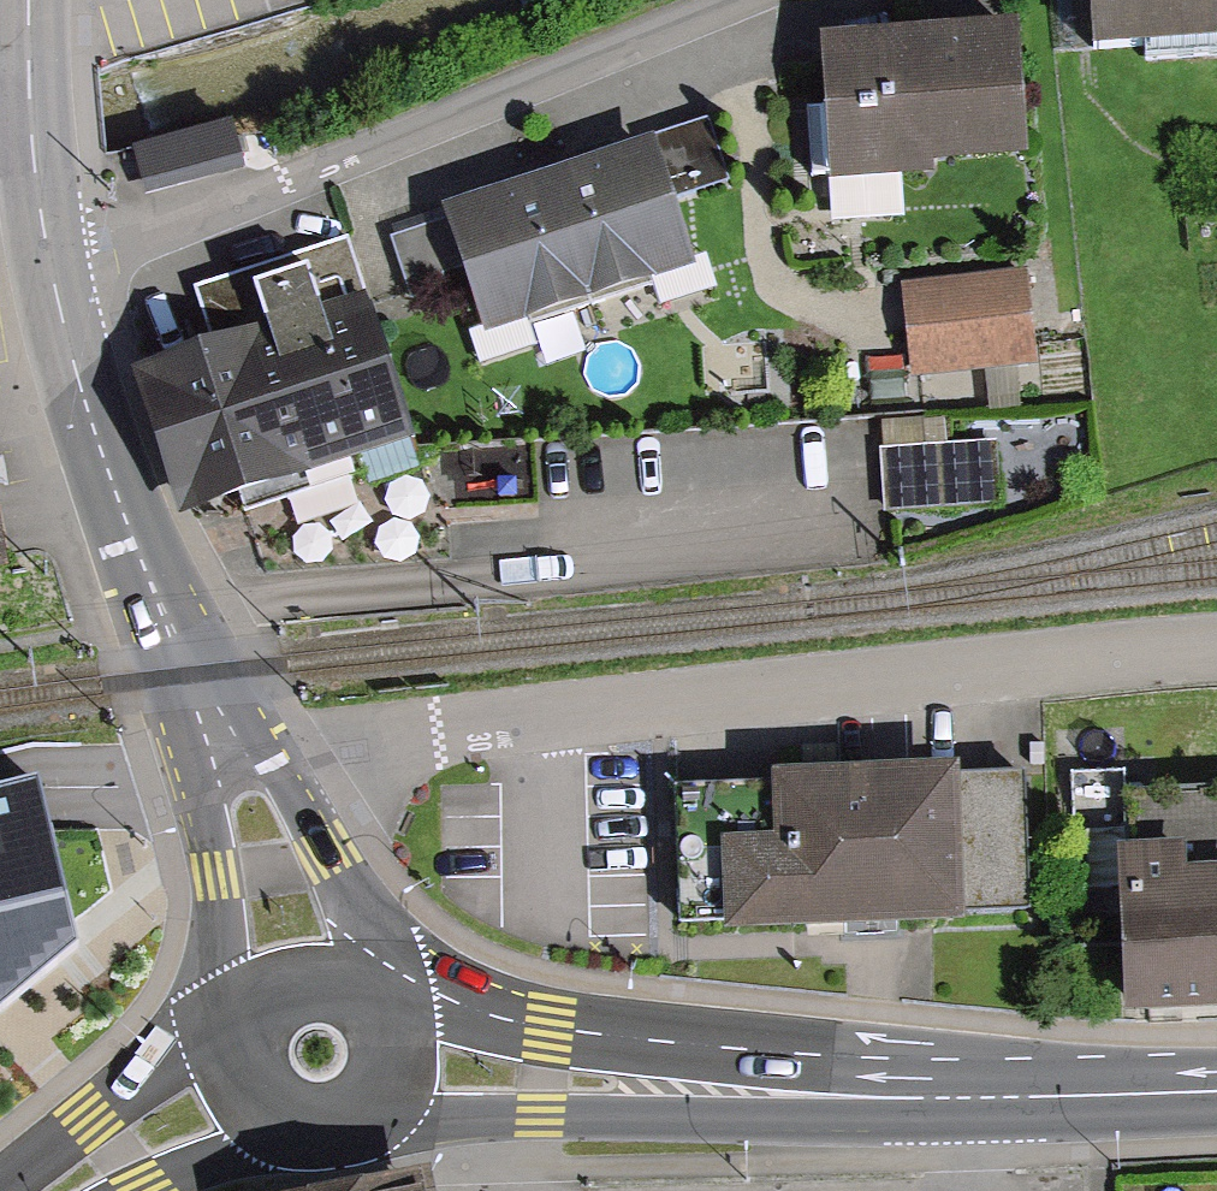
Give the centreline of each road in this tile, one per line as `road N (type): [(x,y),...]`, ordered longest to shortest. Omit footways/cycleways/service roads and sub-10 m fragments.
road 1 (residential): [(1216,640),(527,714),(231,762)]
road 2 (residential): [(50,265),(102,254),(761,0)]
road 3 (primary): [(665,1089),(1057,1096),(1216,1090)]
road 4 (secondary): [(50,265),(128,515),(231,762)]
road 5 (primary): [(665,1089),(388,1011)]
road 6 (primary): [(380,1120),(665,1089)]
road 7 (secondary): [(367,990),(307,859),(231,762)]
road 8 (secondary): [(231,762),(251,1006)]
road 9 (primary): [(71,1190),(124,1153),(238,1093)]
road 10 (secondary): [(30,40),(42,217)]
road 11 (primary): [(238,1093),(253,1117),(302,1145),(330,1145),(380,1120)]
road 12 (primary): [(367,990),(306,975),(251,1006)]

